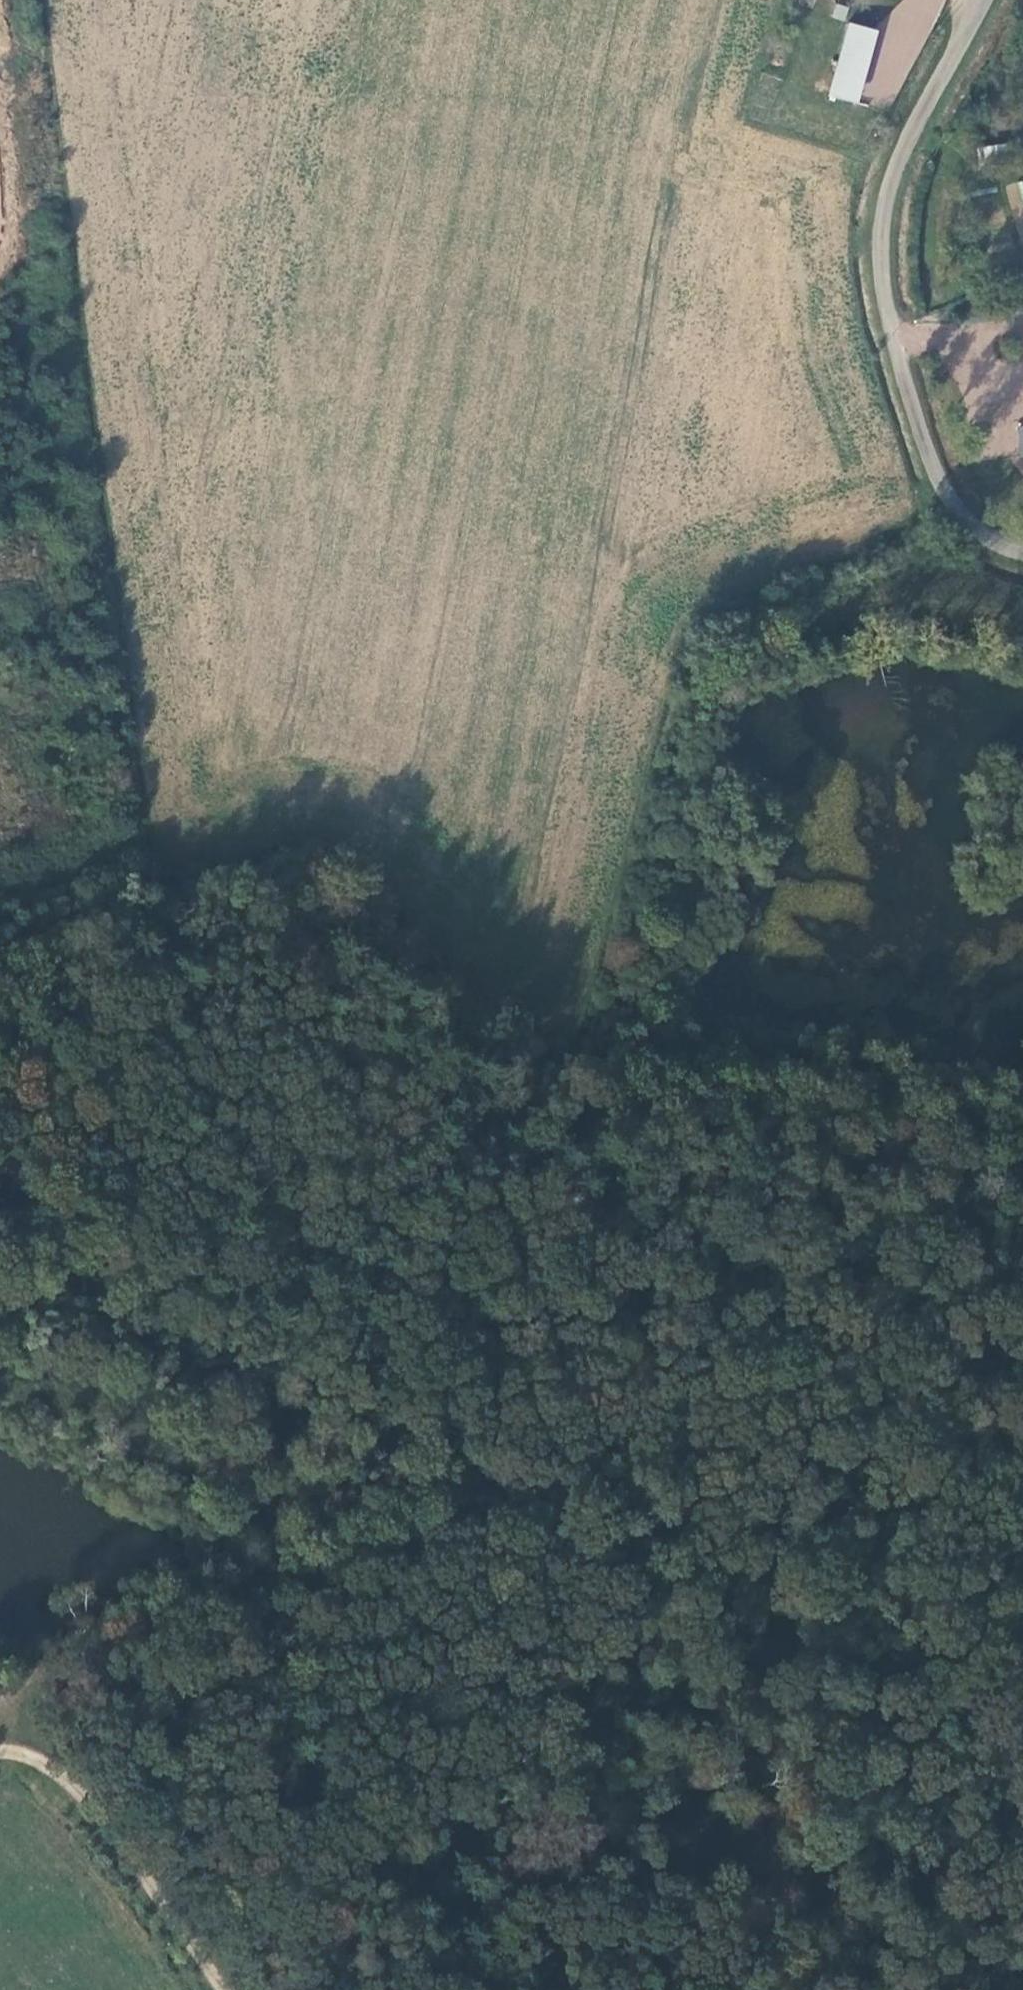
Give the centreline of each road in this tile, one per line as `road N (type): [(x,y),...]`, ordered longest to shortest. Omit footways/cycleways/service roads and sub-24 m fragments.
road 1 (unclassified): [(986,0),(903,148),(882,218),(878,274),(929,454),(951,501),(979,534),(1022,552)]
road 2 (unclassified): [(232,1989),(57,1771),(16,1744),(0,1745)]

